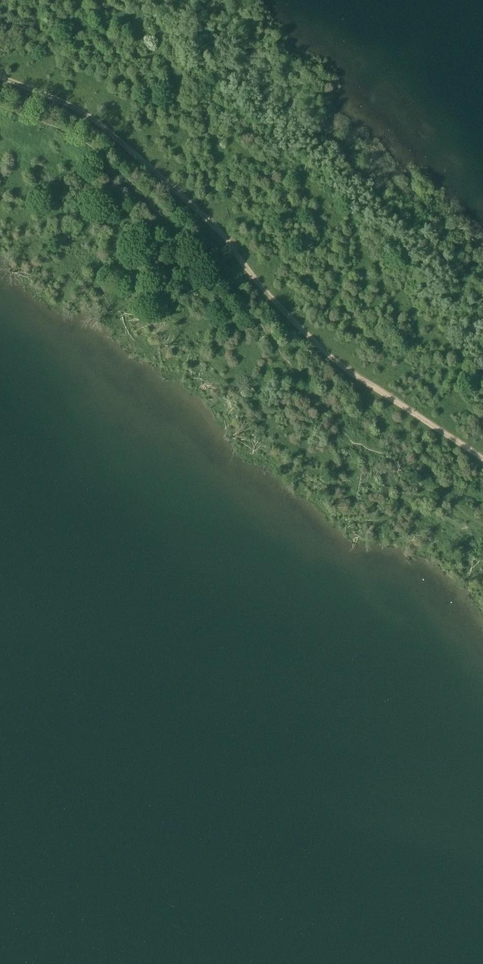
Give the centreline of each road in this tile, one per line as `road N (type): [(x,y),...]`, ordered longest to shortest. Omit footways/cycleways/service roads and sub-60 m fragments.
road 1 (track): [(0,77),(71,105),(116,135),(205,216),(340,364),(482,458)]

